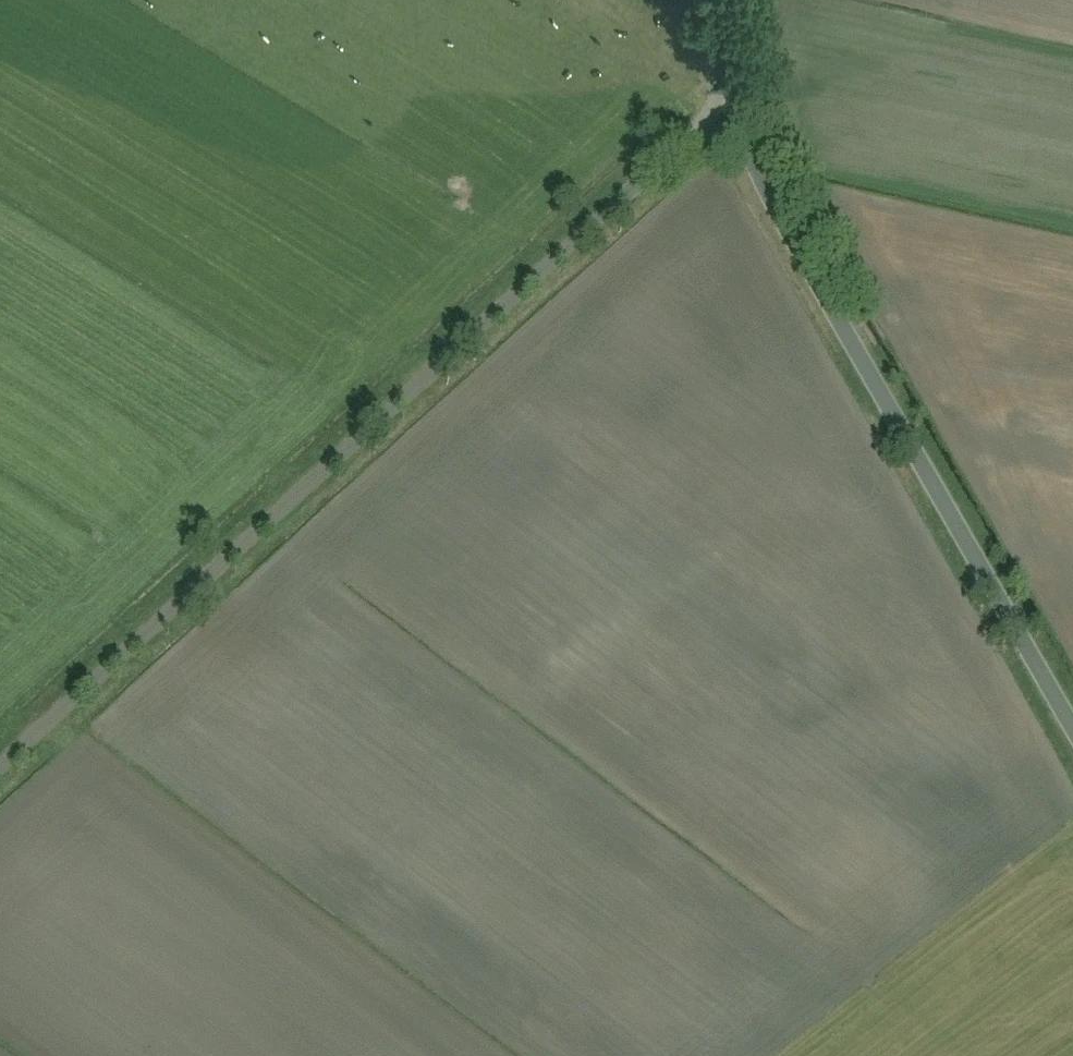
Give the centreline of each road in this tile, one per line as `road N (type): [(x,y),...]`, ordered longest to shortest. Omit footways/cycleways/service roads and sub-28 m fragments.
road 1 (unclassified): [(0,770),(688,139),(738,122)]
road 2 (unclassified): [(1072,725),(801,254),(738,122)]
road 3 (unclassified): [(738,122),(724,0)]

